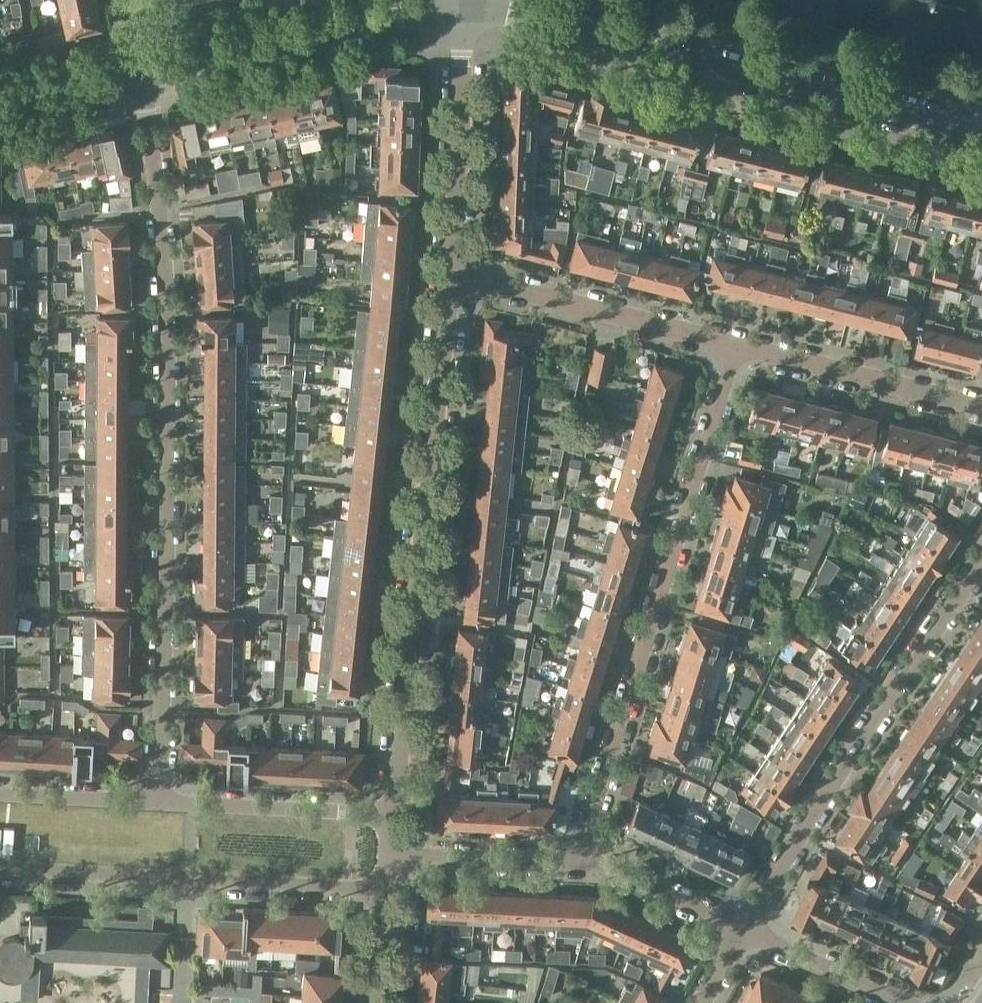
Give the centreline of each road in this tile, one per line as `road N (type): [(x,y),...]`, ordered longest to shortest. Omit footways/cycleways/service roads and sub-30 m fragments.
road 1 (residential): [(163,801),(158,212),(141,67)]
road 2 (residential): [(391,817),(450,276)]
road 3 (residential): [(584,861),(738,347)]
road 4 (residential): [(465,6),(981,134)]
road 5 (residential): [(747,926),(981,556)]
road 6 (residential): [(0,879),(383,897)]
road 7 (residential): [(141,67),(465,6)]
road 8 (residential): [(738,347),(450,276)]
road 9 (residential): [(450,276),(465,6)]
road 10 (residential): [(981,407),(738,347)]
road 11 (residential): [(391,817),(163,801)]
road 12 (residential): [(584,861),(388,853)]
road 13 (residential): [(907,1002),(747,926)]
road 14 (residential): [(747,926),(584,861)]
road 15 (residential): [(163,801),(0,800)]
road 16 (residential): [(0,94),(141,67)]

